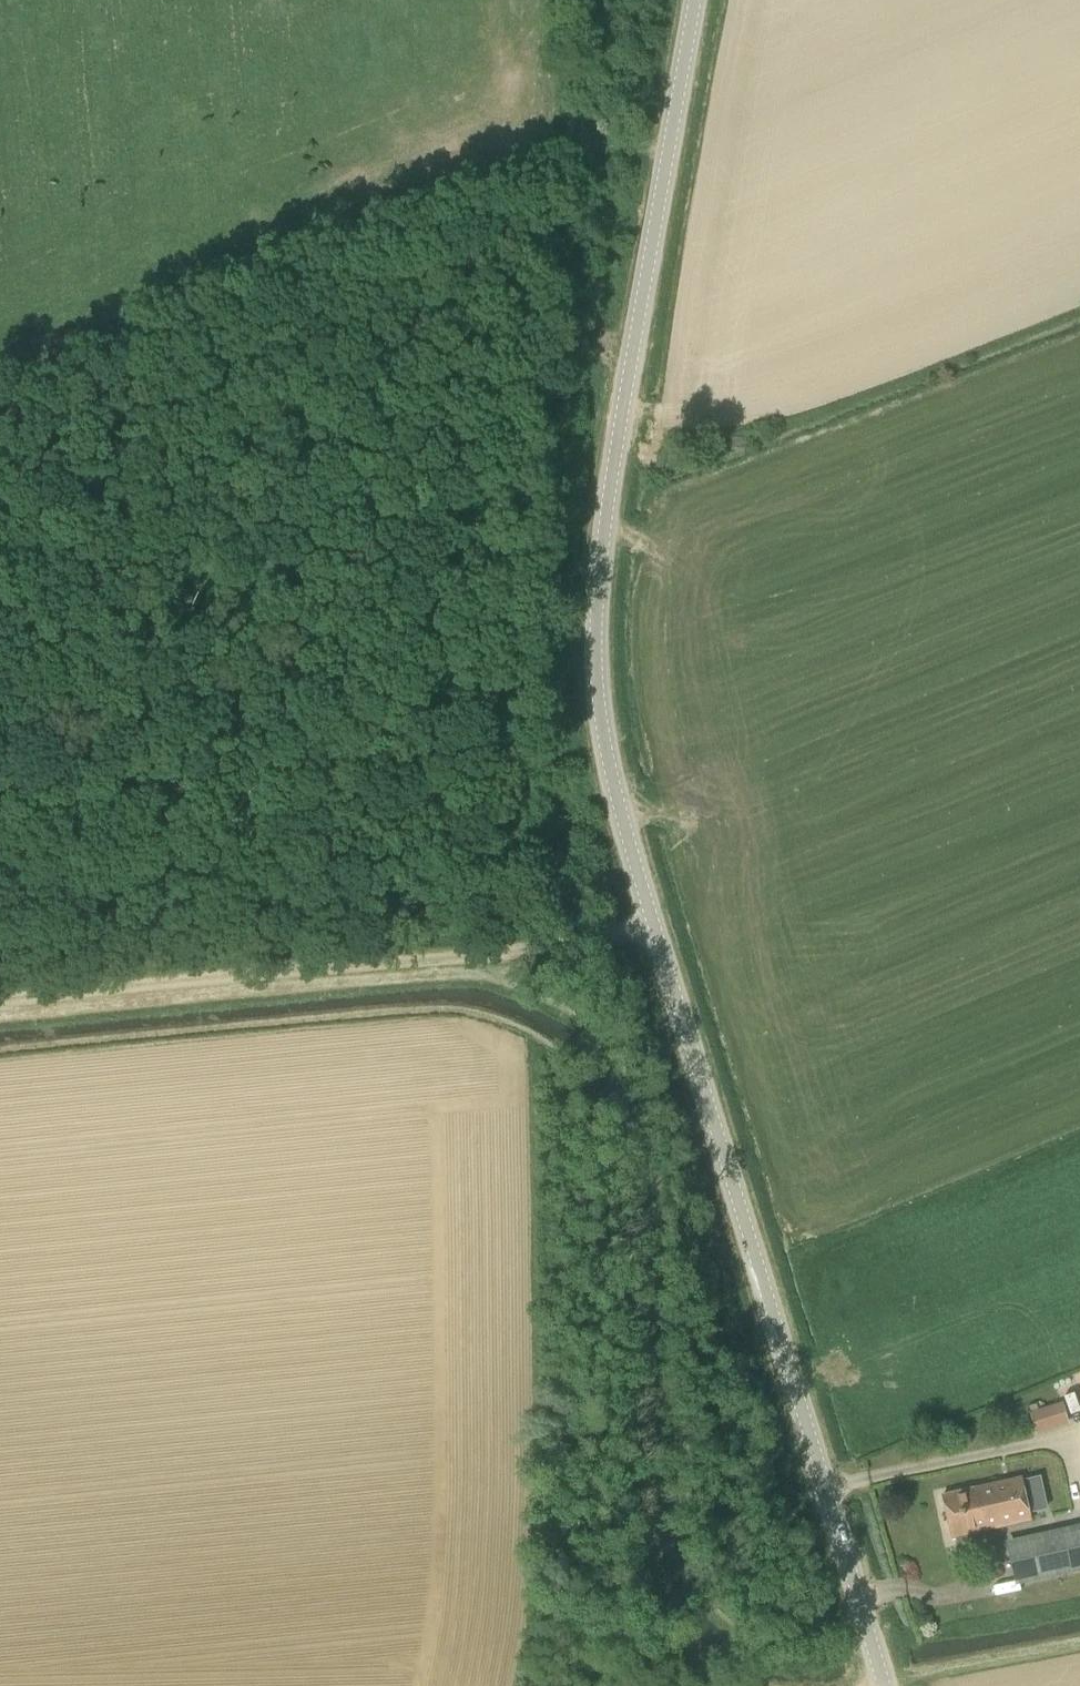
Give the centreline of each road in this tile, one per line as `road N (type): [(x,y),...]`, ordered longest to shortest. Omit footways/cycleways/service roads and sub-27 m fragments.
road 1 (tertiary): [(884,1685),(602,744),(596,672),(608,492),(697,0)]
road 2 (track): [(464,958),(0,1004)]
road 3 (track): [(654,931),(464,958)]

